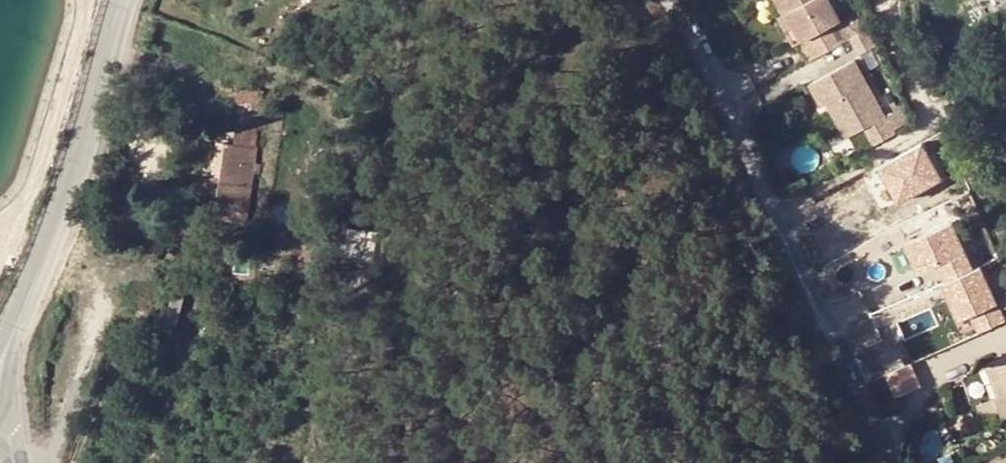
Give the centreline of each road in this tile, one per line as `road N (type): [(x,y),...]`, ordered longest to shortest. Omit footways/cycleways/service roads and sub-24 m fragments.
road 1 (residential): [(673,0),(834,345)]
road 2 (residential): [(10,343),(123,0)]

